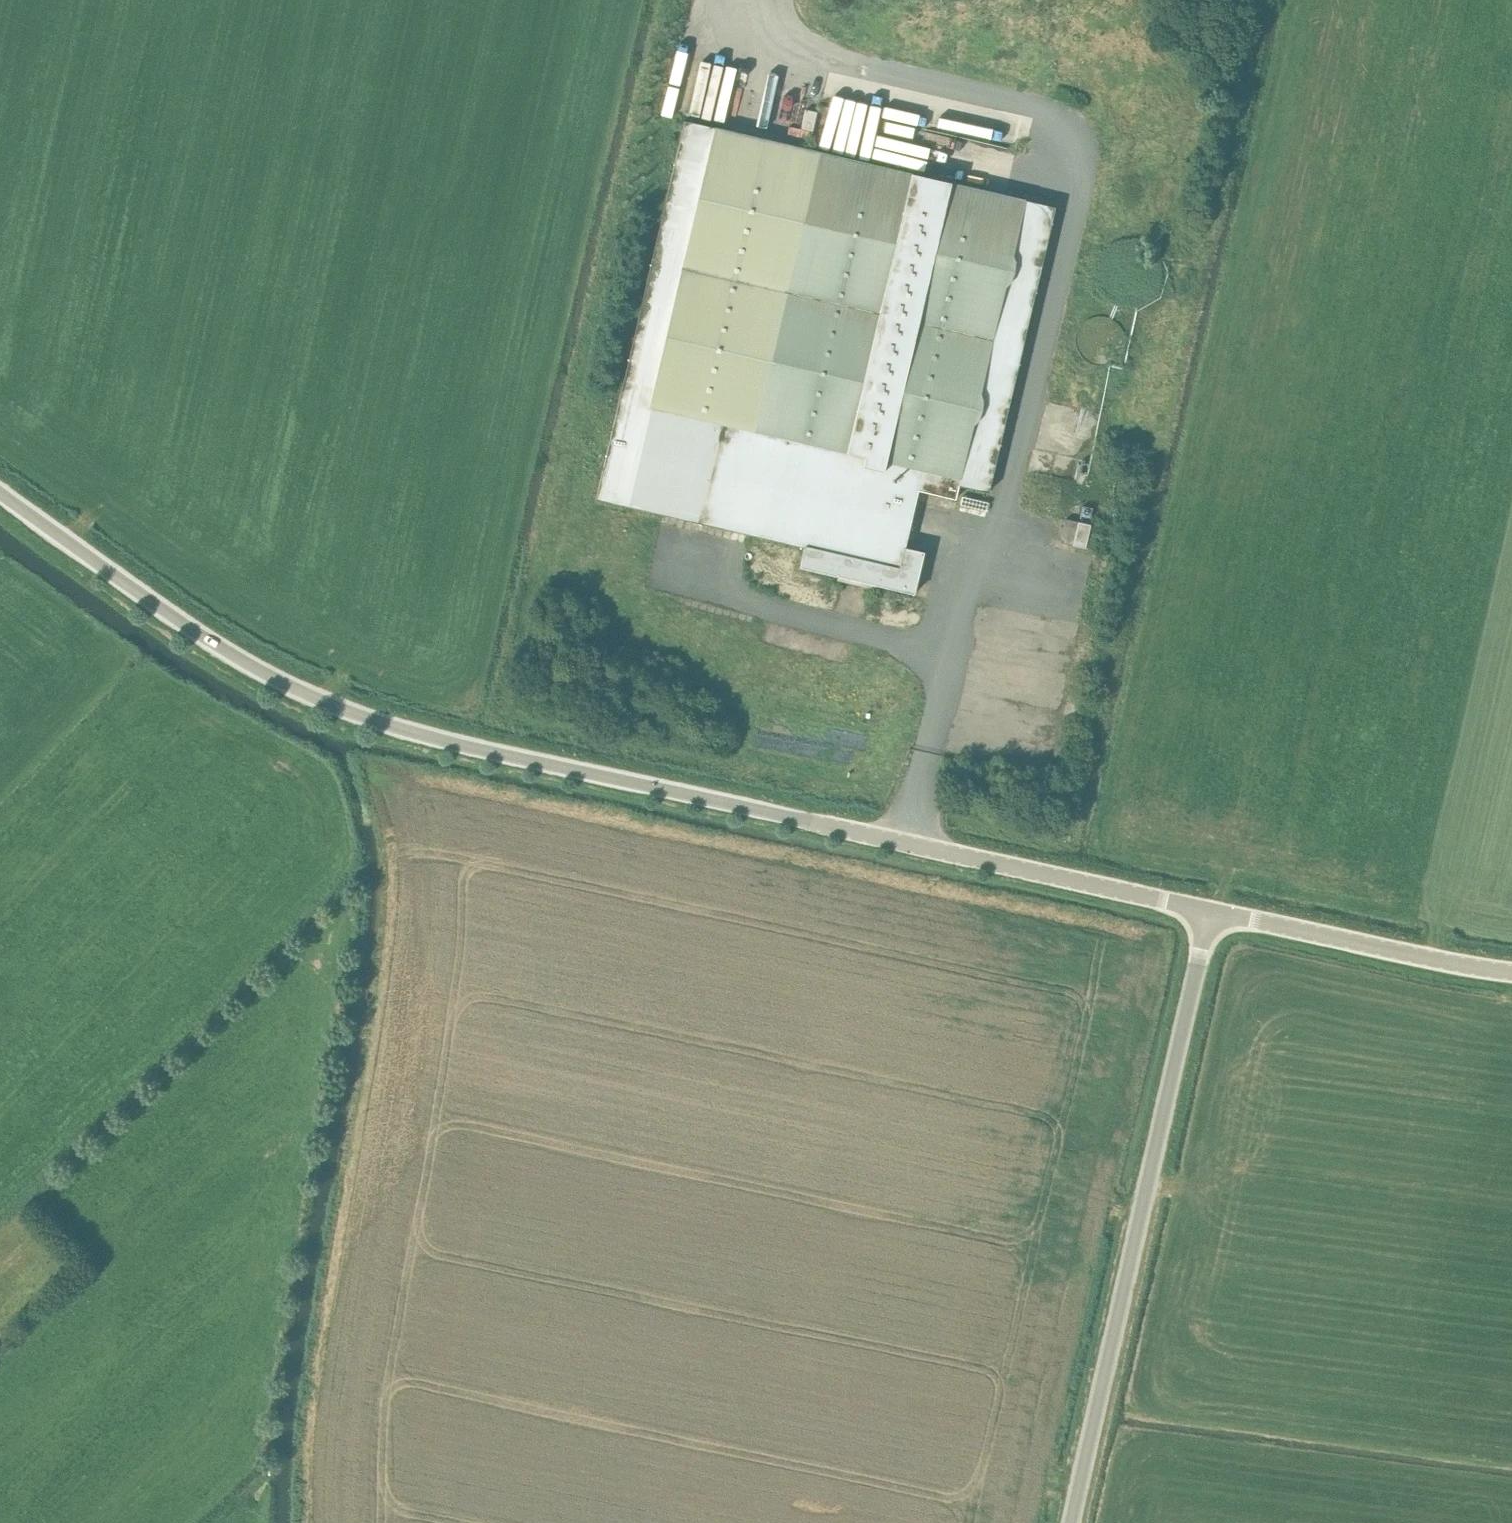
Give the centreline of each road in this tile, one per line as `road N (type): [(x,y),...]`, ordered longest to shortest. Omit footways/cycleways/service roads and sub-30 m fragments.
road 1 (unclassified): [(1210,914),(376,722),(248,665),(0,493)]
road 2 (unclassified): [(1070,1522),(1210,914)]
road 3 (unclassified): [(1210,914),(1511,973)]

